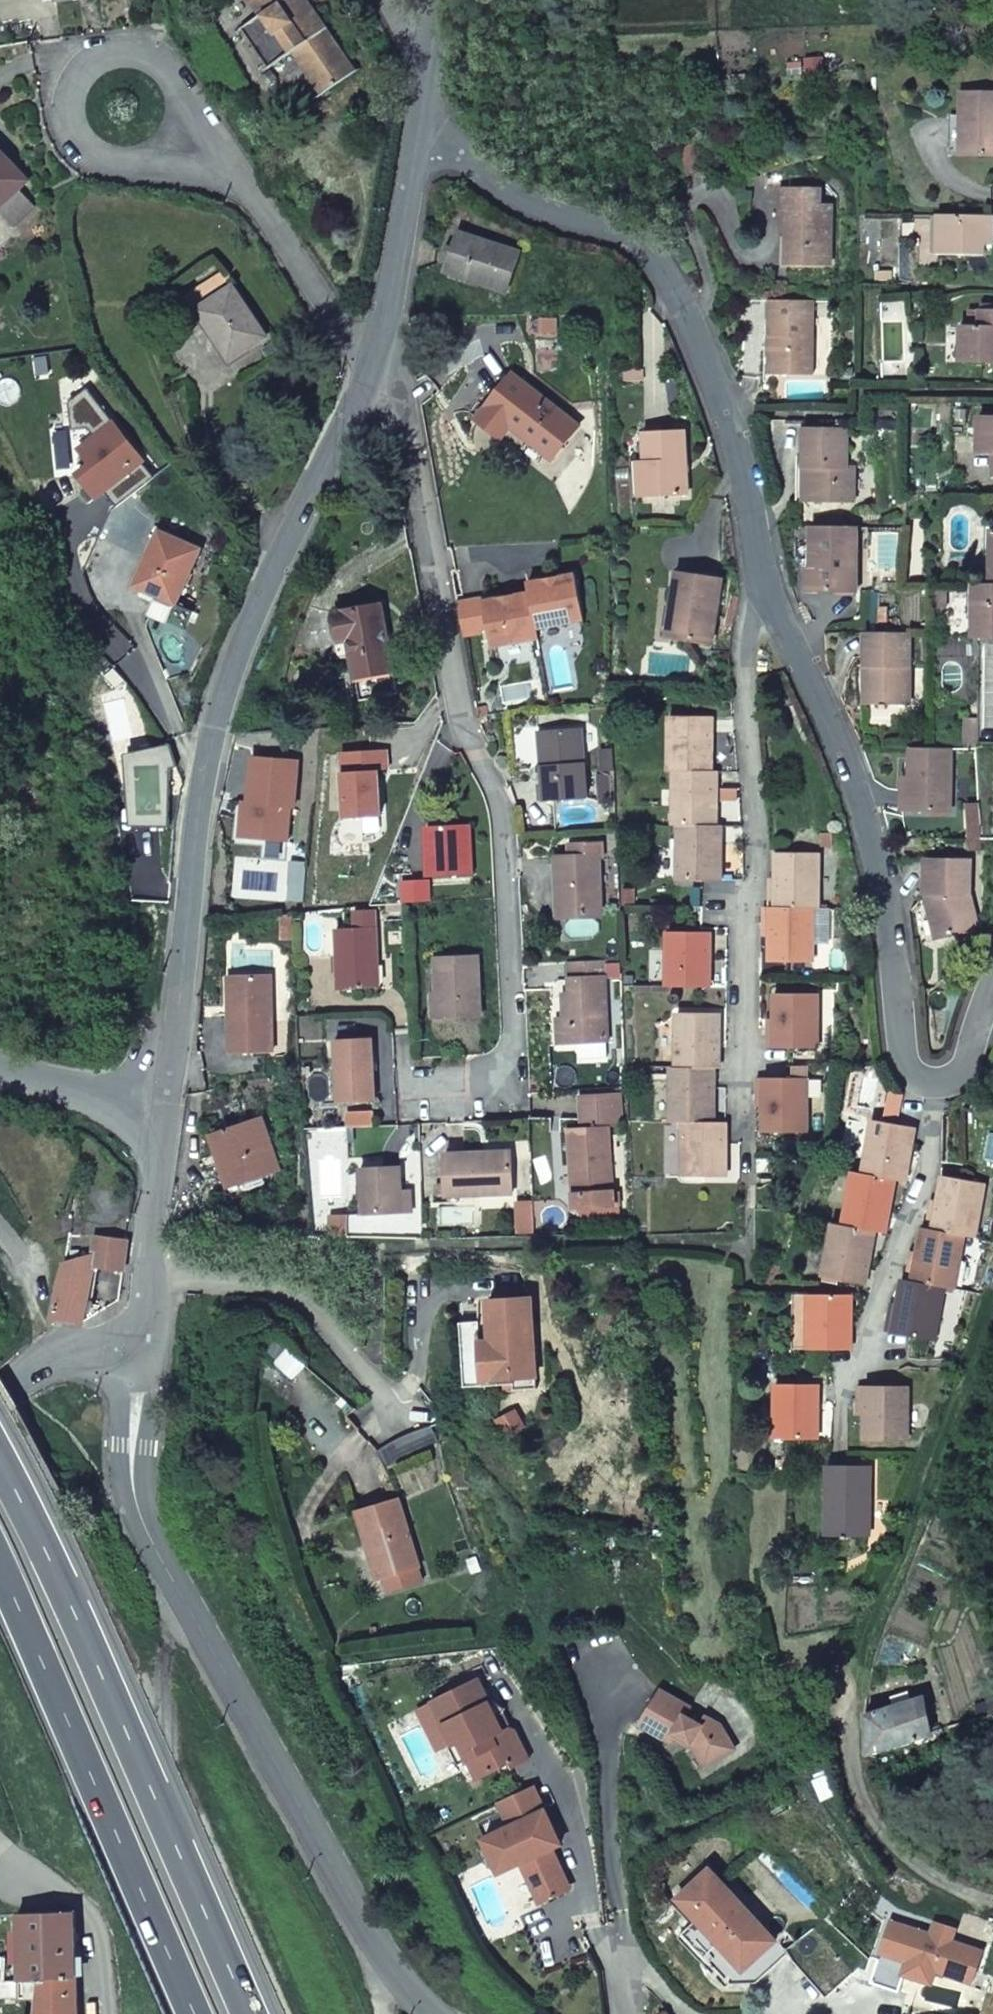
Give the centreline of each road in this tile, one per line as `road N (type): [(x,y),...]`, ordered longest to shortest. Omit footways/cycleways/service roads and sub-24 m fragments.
road 1 (tertiary): [(374,360),(264,587),(218,714),(202,782),(165,1099)]
road 2 (residential): [(374,360),(409,425),(461,717),(504,809),(512,1043),(504,1082)]
road 3 (residential): [(434,2013),(405,1994),(134,1505),(129,1432),(138,1358)]
road 4 (residential): [(767,584),(743,676),(757,877),(746,927),(749,1240)]
road 5 (residential): [(767,584),(744,471),(698,331),(655,254),(595,221),(529,205),(447,148),(415,140)]
road 6 (trunk): [(249,2013),(0,1459)]
road 7 (residential): [(936,1088),(907,1062),(888,915),(849,756),(767,584)]
road 8 (trunk): [(0,1585),(192,2013)]
road 9 (residential): [(183,112),(162,64),(129,51),(95,60),(72,89),(72,127),(82,144),(115,164),(153,158),(179,130)]
road 10 (residential): [(936,1088),(928,1158),(845,1377)]
road 11 (residential): [(179,130),(242,182),(347,336),(374,360)]
road 12 (residential): [(147,1283),(295,1299),(368,1379)]
road 13 (tertiary): [(415,140),(374,360)]
road 14 (tertiary): [(165,1099),(147,1283)]
road 15 (residential): [(24,1878),(101,1913),(107,2013)]
road 16 (residential): [(165,1099),(0,1071)]
road 17 (tertiary): [(138,1358),(61,1359),(0,1393)]

